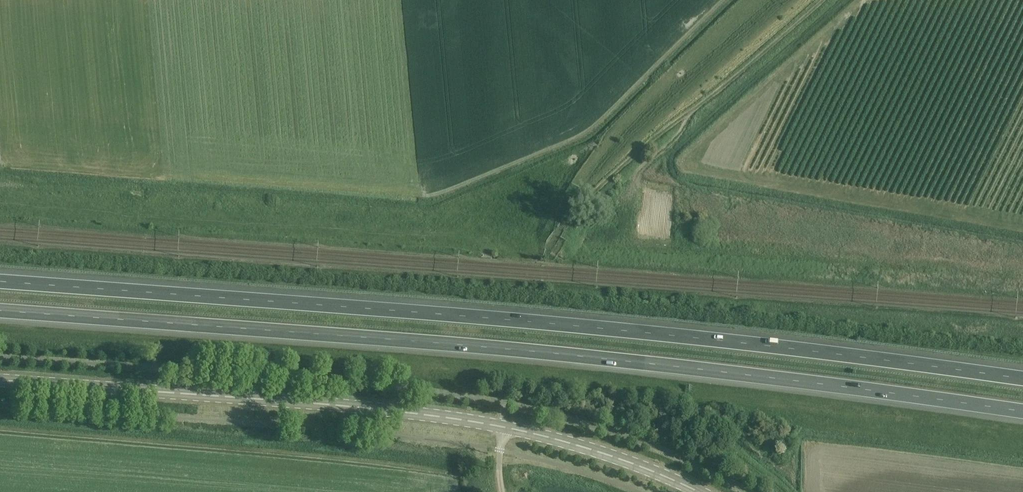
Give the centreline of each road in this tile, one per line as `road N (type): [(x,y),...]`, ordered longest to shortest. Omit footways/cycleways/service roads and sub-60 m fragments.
road 1 (motorway): [(0,310),(463,344),(1022,410)]
road 2 (motorway): [(1022,378),(465,315),(0,281)]
road 3 (secondary): [(504,427),(244,397),(0,380)]
road 4 (secondary): [(692,491),(587,447),(504,427)]

